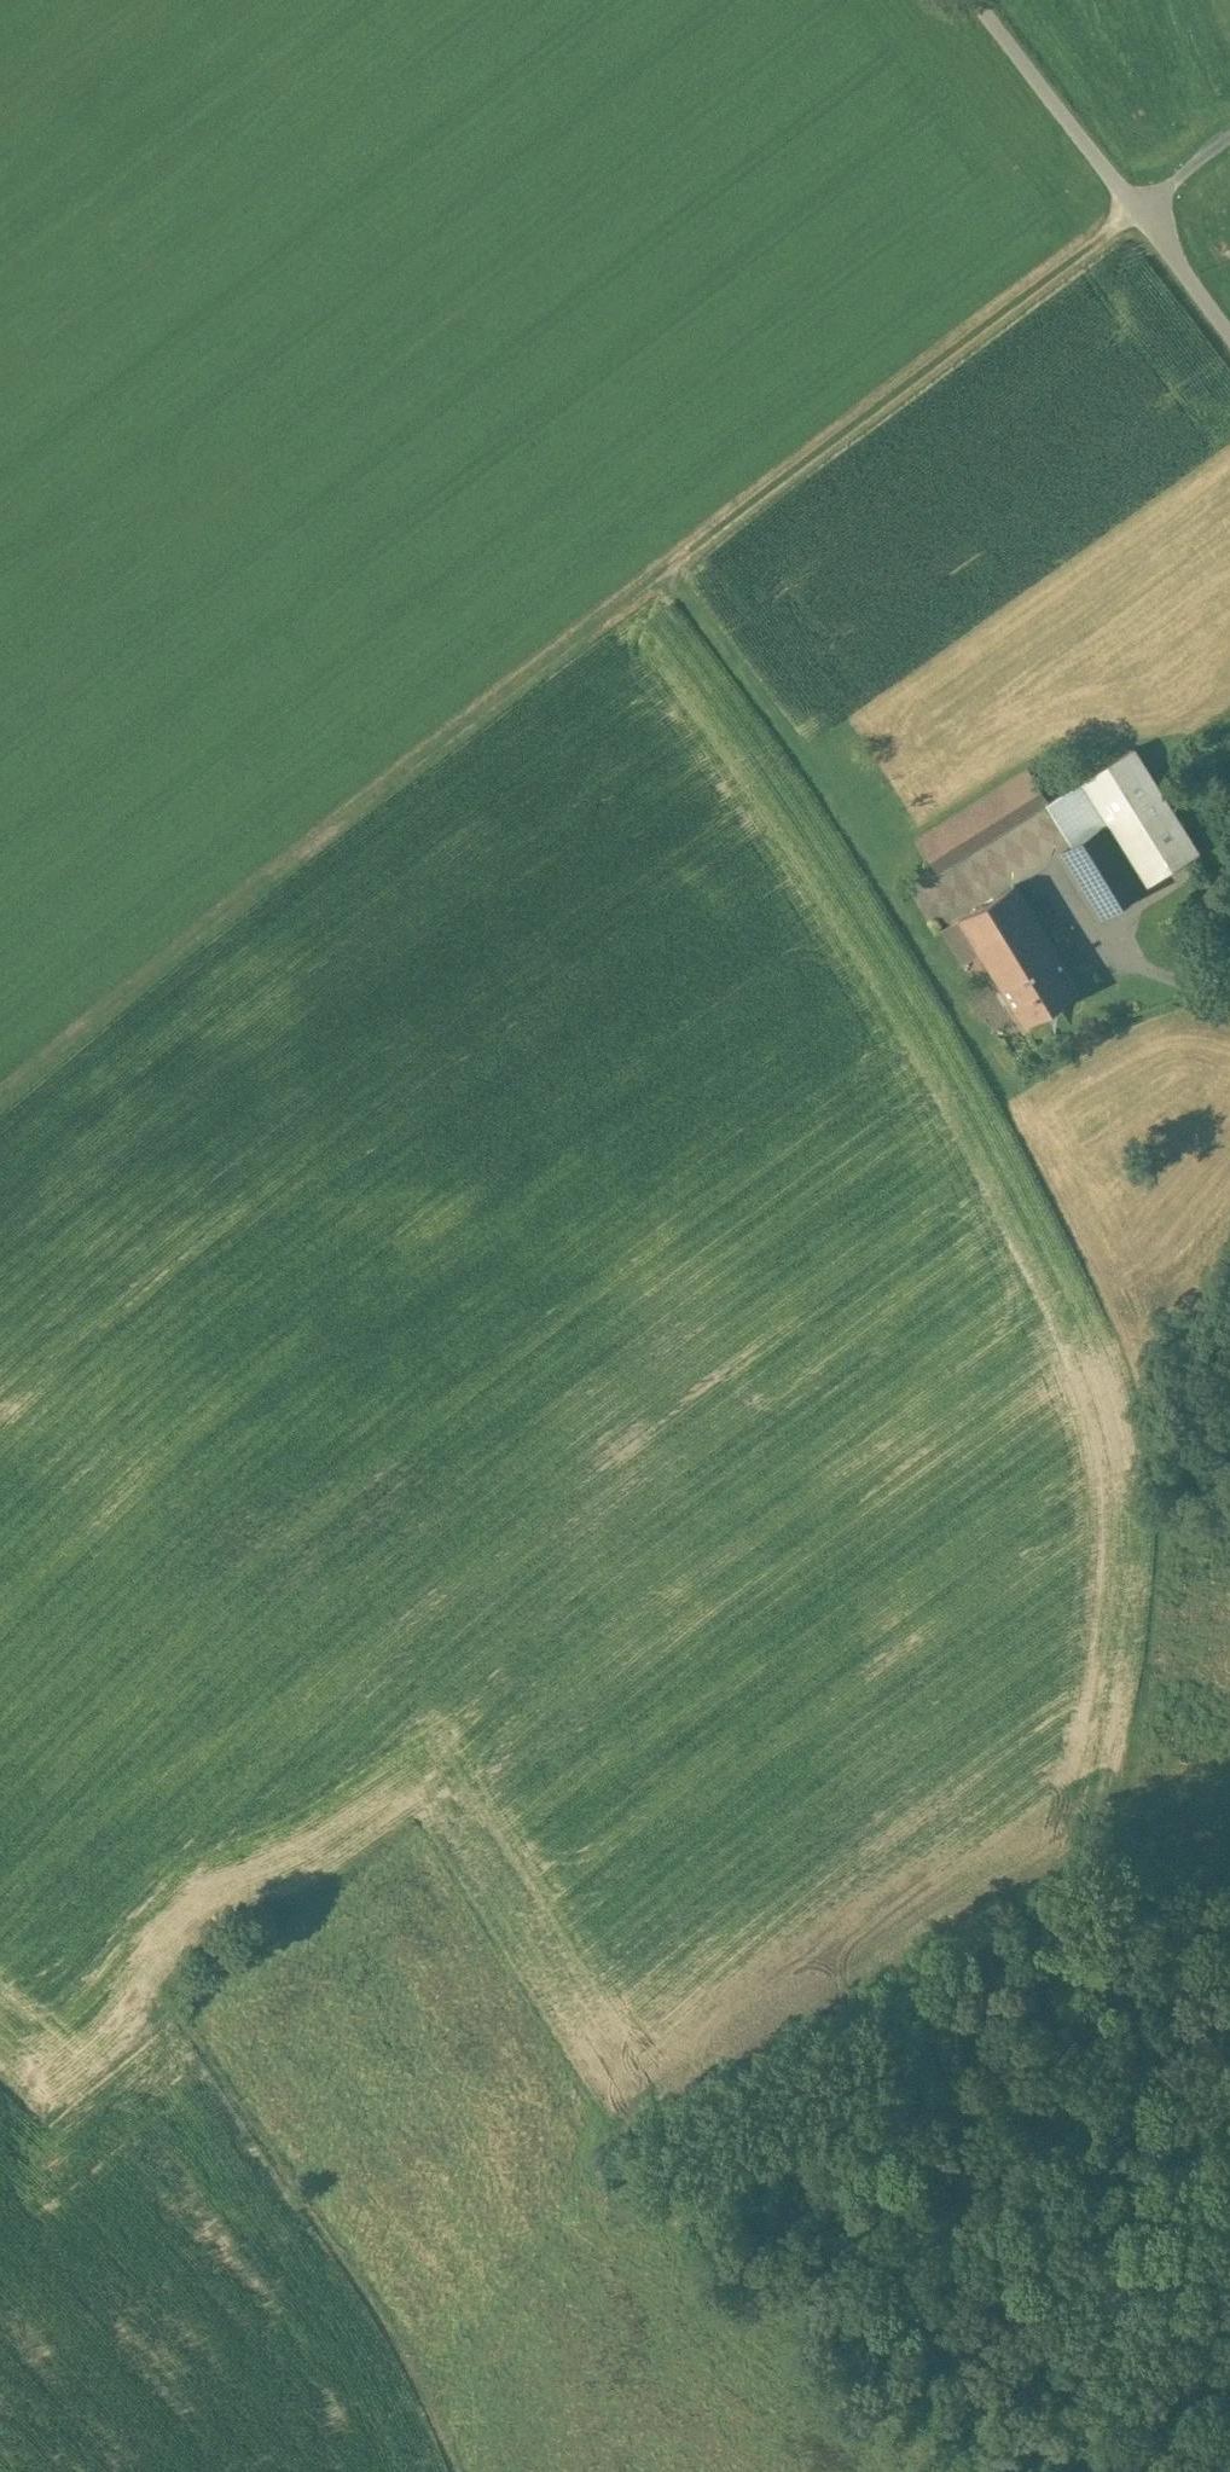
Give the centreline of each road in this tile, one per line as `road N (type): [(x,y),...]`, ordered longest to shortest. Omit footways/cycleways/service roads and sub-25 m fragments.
road 1 (unclassified): [(977,0),(1229,331)]

